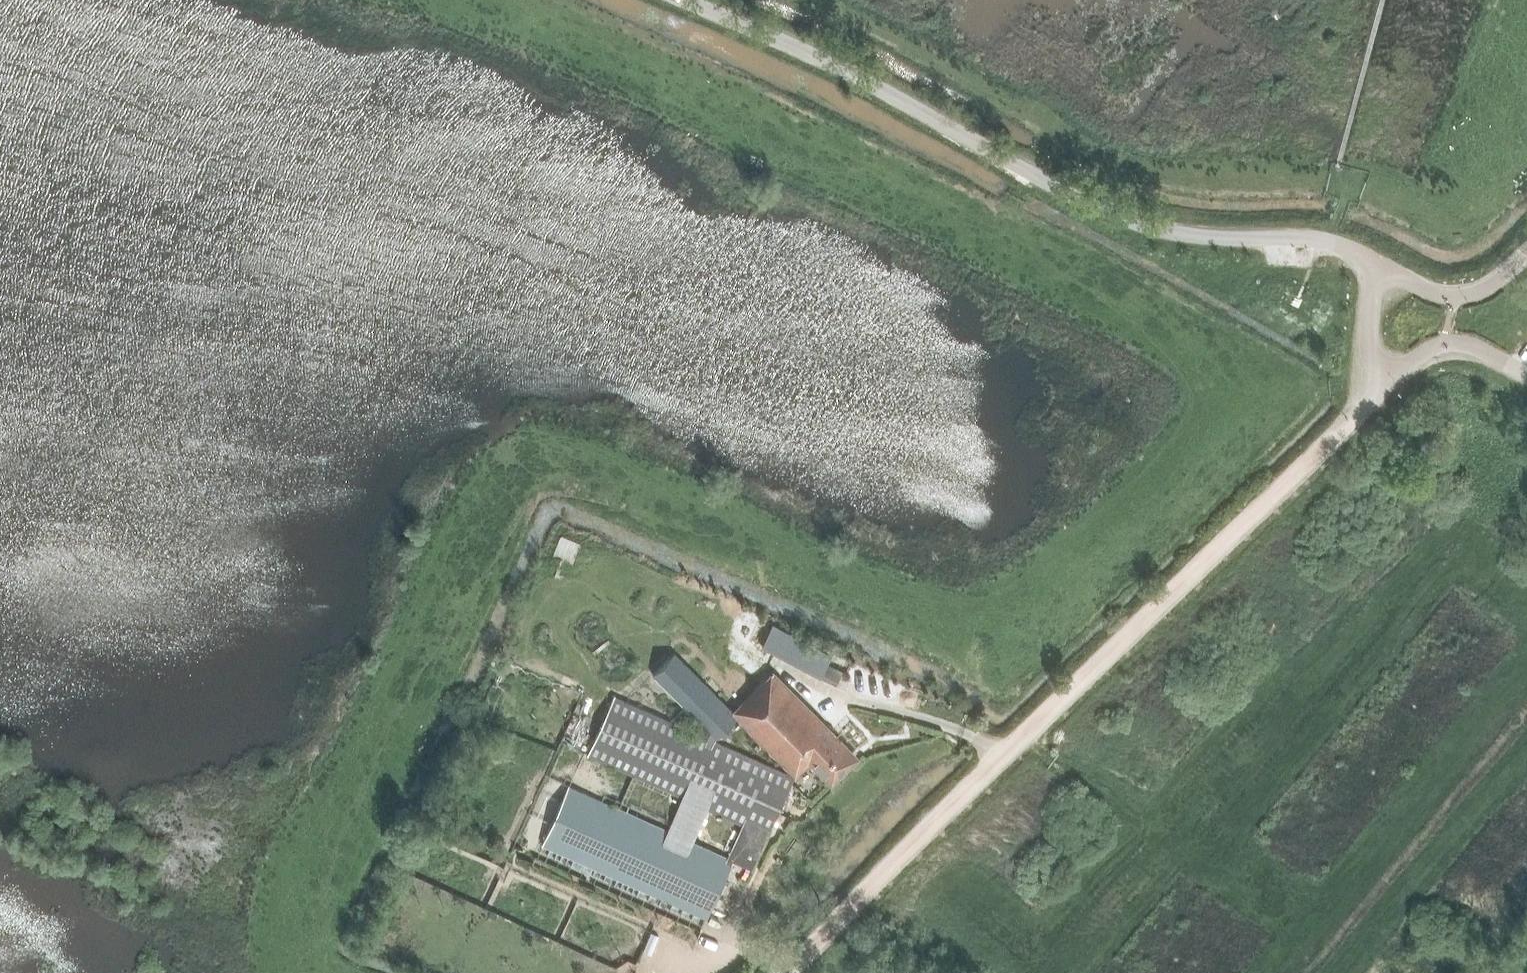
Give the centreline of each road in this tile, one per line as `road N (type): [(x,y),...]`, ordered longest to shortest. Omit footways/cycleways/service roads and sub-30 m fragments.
road 1 (tertiary): [(790,972),(986,771),(1392,380)]
road 2 (unclassified): [(1384,267),(1308,238),(1192,235),(1110,213),(831,62),(685,0)]
road 3 (tertiary): [(1384,267),(1435,297),(1462,299),(1485,290),(1526,252)]
road 4 (unclassified): [(1526,375),(1455,341),(1428,347),(1392,380)]
road 5 (tertiary): [(1392,380),(1367,340),(1384,267)]

